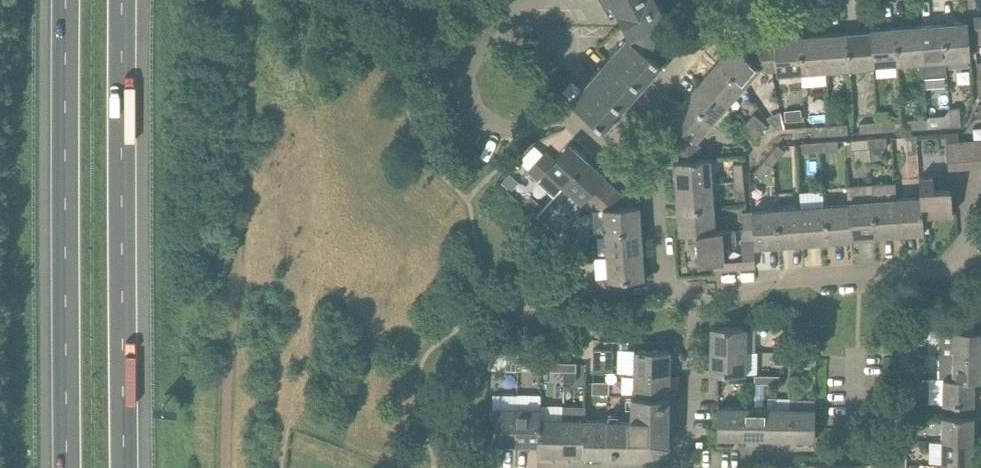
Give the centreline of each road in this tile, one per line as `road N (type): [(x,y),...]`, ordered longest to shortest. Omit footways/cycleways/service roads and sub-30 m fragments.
road 1 (residential): [(722,0),(703,40),(613,155),(654,189),(654,264),(674,282),(939,277),(975,253),(968,184),(980,179)]
road 2 (motorway): [(125,467),(122,0)]
road 3 (motorway): [(68,0),(68,467)]

